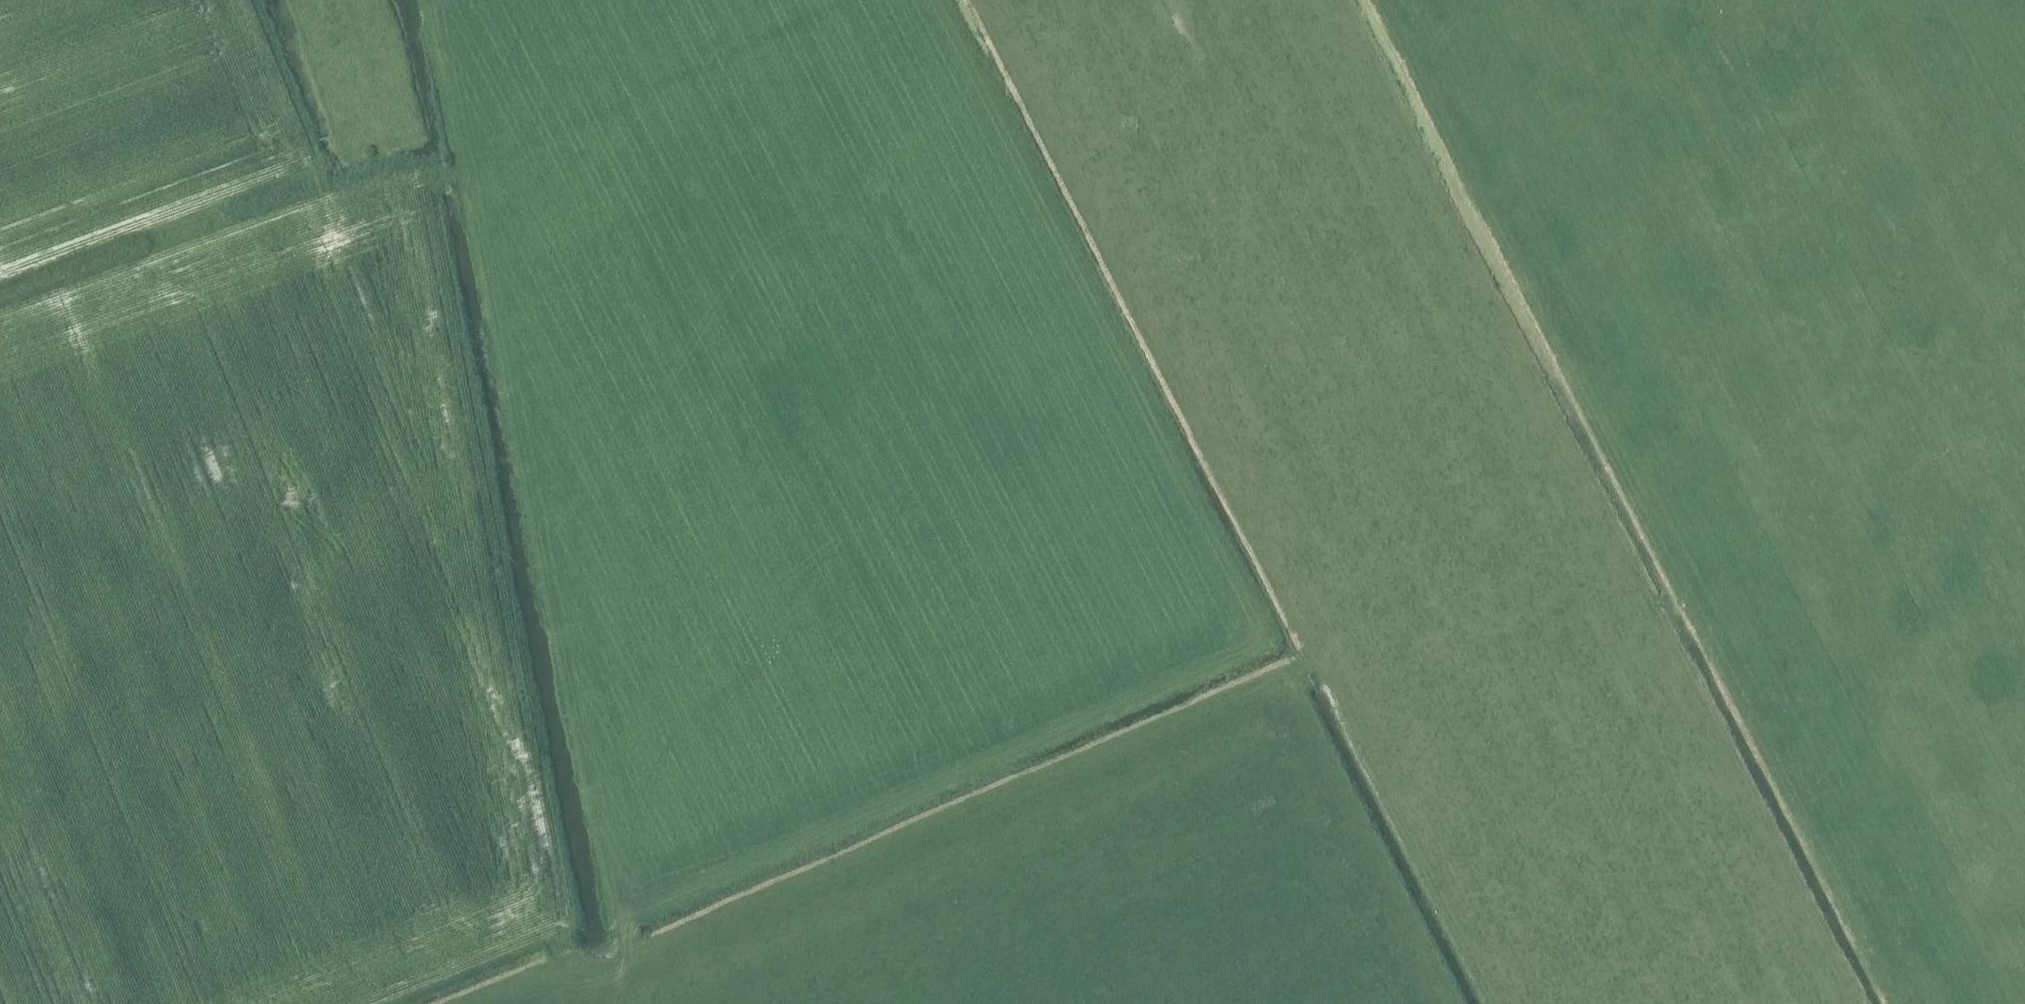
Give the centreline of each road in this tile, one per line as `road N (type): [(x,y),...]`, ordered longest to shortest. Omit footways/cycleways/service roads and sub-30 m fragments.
road 1 (track): [(331,211),(232,0)]

